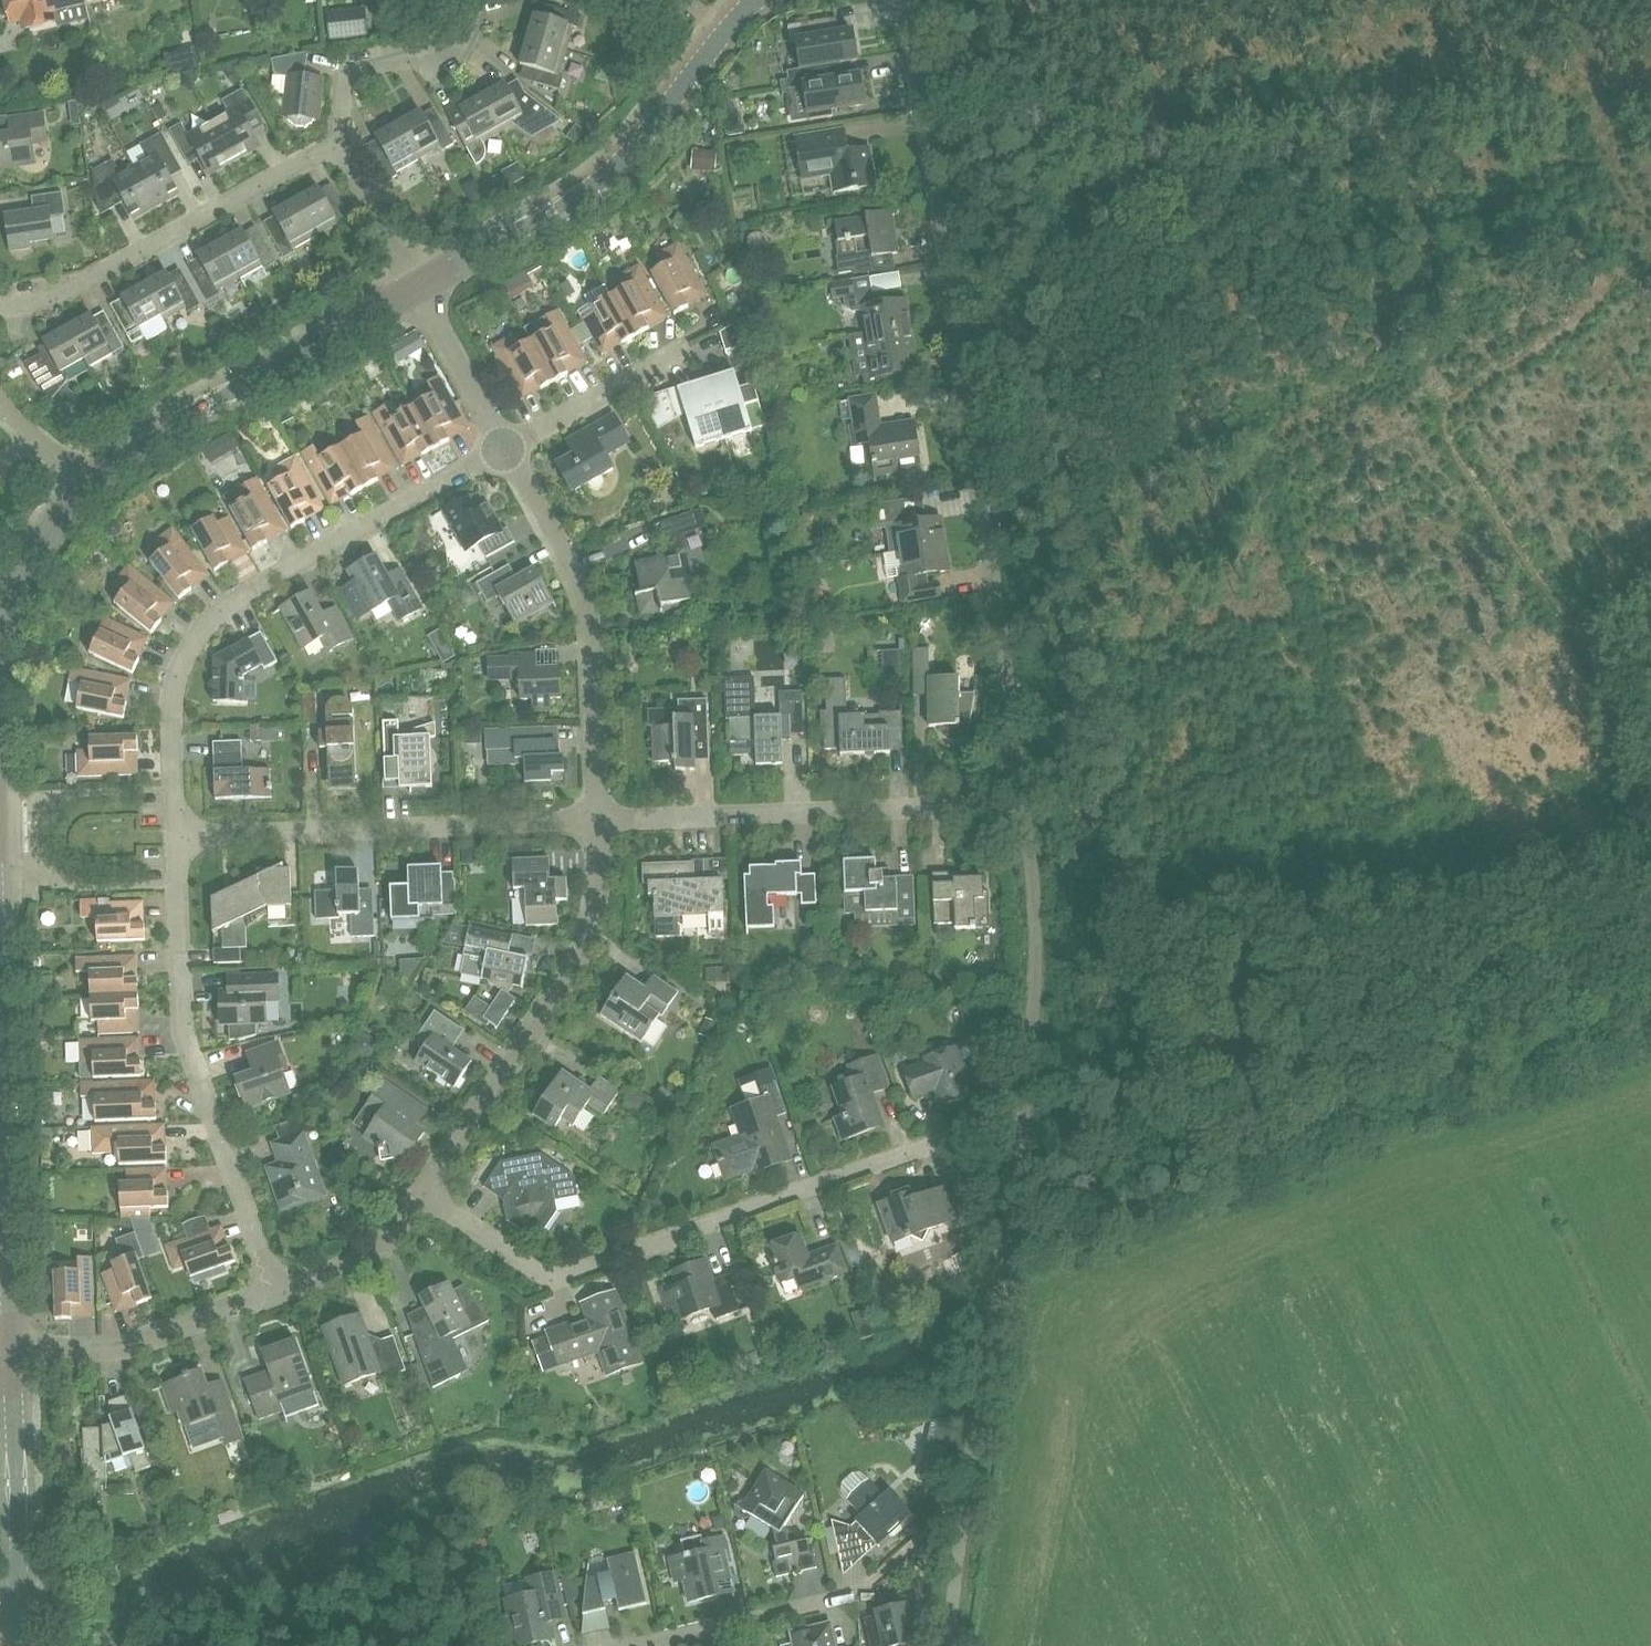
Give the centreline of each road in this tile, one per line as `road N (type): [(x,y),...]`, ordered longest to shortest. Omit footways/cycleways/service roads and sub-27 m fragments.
road 1 (residential): [(1031,1053),(1037,879),(1028,804),(908,0)]
road 2 (residential): [(1031,1053),(948,1645)]
road 3 (residential): [(428,1192),(550,1278),(941,1146)]
road 4 (residential): [(176,828),(173,683),(198,635),(250,592),(504,447)]
road 5 (residential): [(272,1292),(183,1029),(176,828)]
road 6 (tertiary): [(419,288),(607,175),(760,0)]
road 7 (residential): [(428,1192),(590,938),(602,890),(599,816)]
road 8 (residential): [(176,828),(599,816)]
road 9 (tertiary): [(81,491),(121,457),(419,288)]
road 10 (residential): [(599,816),(591,613),(504,447)]
road 11 (residential): [(0,302),(73,291),(334,146)]
road 12 (residential): [(599,816),(958,808)]
road 13 (tertiary): [(12,1351),(0,1037)]
road 14 (tertiary): [(0,1642),(18,1576),(12,1351)]
road 15 (residential): [(12,1351),(143,1343),(272,1292)]
road 16 (residential): [(504,447),(721,318)]
road 17 (residential): [(334,146),(352,67),(471,32)]
road 18 (residential): [(272,1292),(365,1254),(395,1234),(428,1192)]
road 19 (residential): [(504,447),(419,288)]
road 20 (tertiary): [(0,644),(35,553),(81,491)]
road 21 (residential): [(419,288),(334,146)]
road 22 (residential): [(716,1626),(864,1589)]

